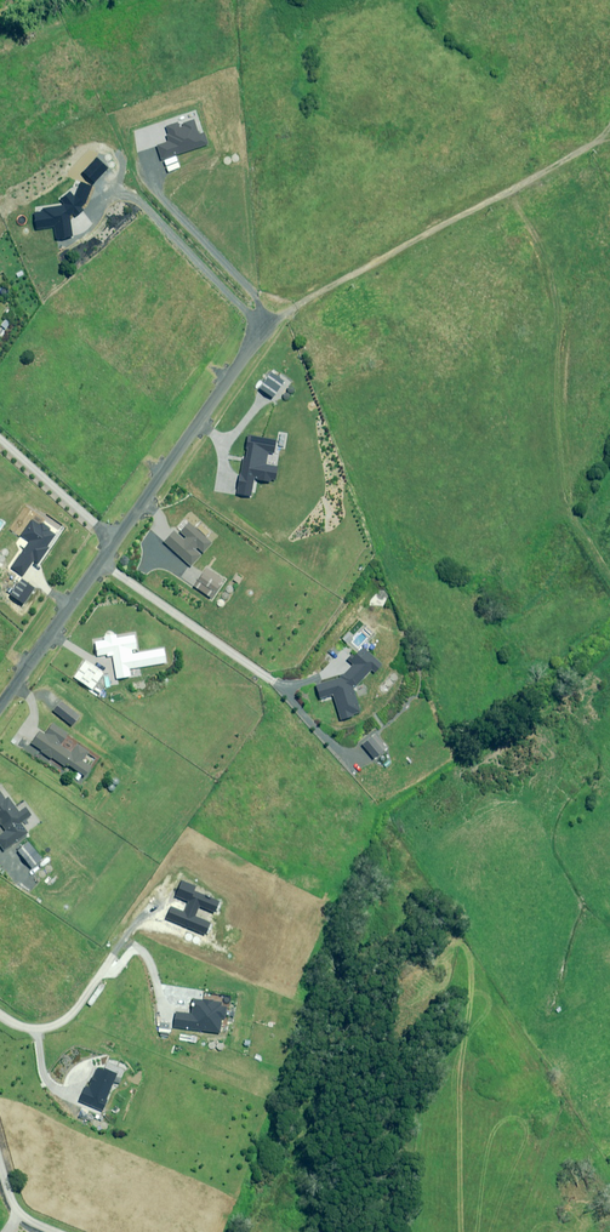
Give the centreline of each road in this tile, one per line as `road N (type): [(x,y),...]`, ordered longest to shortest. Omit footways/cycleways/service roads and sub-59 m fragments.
road 1 (track): [(275,306),(609,128)]
road 2 (residential): [(116,538),(275,306)]
road 3 (residential): [(99,562),(267,676)]
road 4 (residential): [(0,706),(99,562)]
road 5 (residential): [(0,1016),(30,1027),(58,1020),(121,938)]
road 6 (residential): [(0,433),(116,538)]

